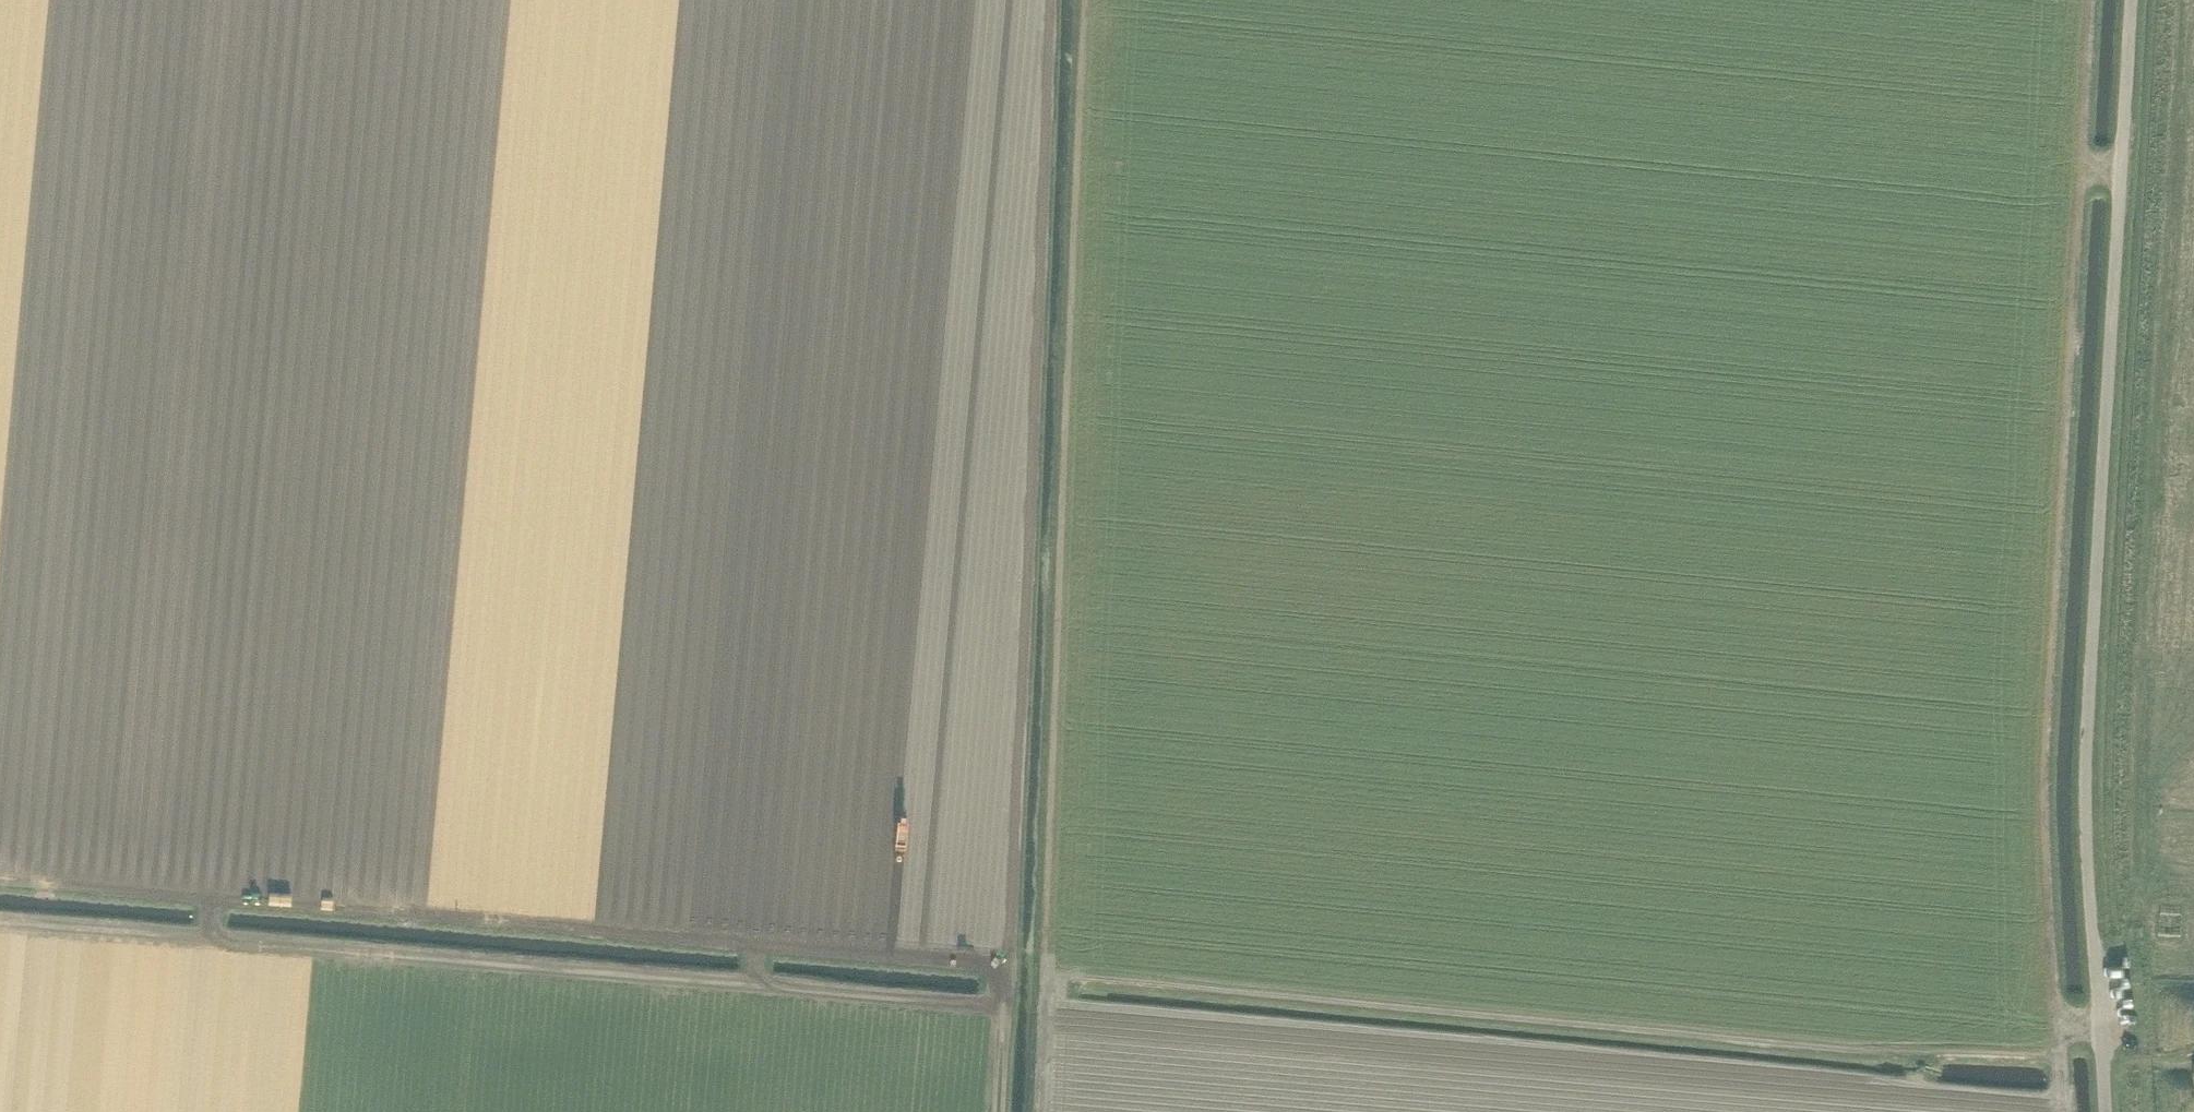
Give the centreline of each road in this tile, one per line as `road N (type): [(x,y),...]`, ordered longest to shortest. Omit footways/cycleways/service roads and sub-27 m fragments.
road 1 (track): [(1048,0),(999,1111)]

